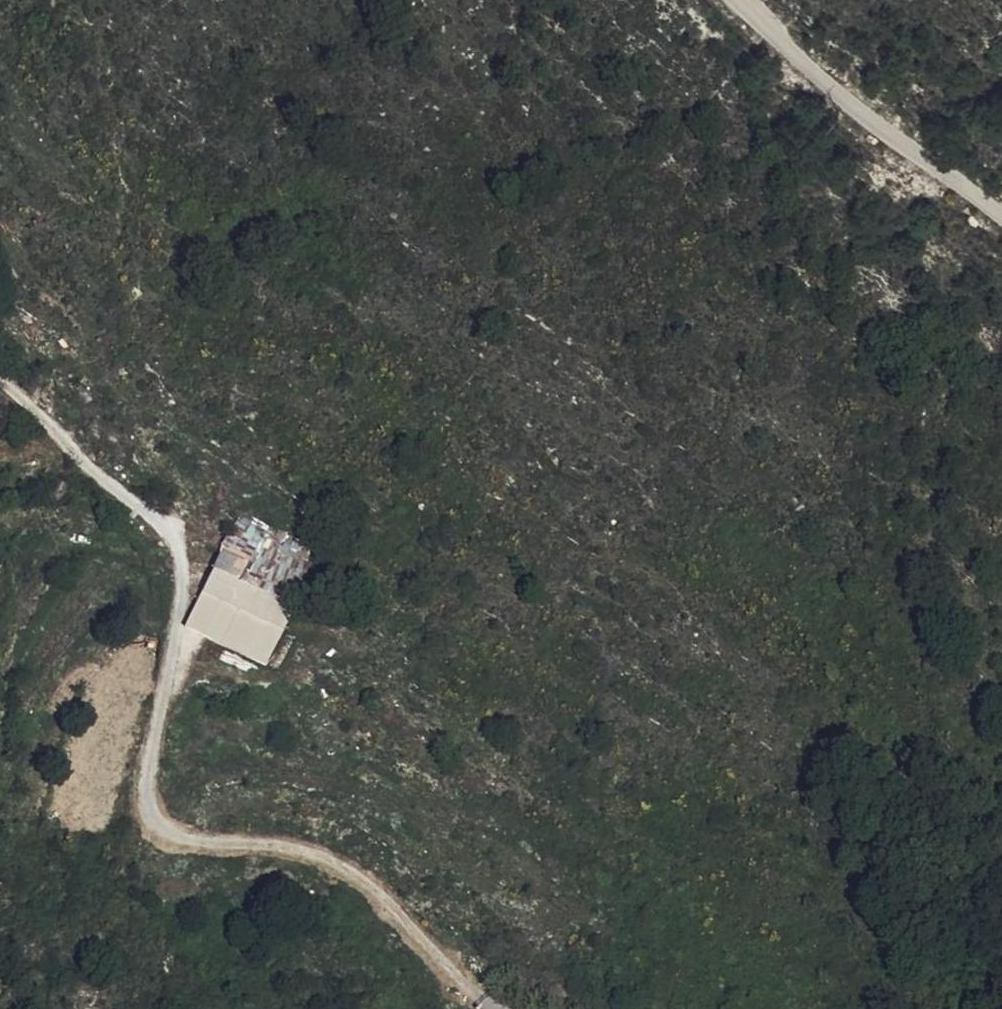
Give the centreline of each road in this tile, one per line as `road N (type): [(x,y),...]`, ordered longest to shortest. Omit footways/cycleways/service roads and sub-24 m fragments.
road 1 (track): [(492,1008),(363,880),(316,852),(183,839),(157,826),(146,793),(183,589),(176,538),(0,381)]
road 2 (unclassified): [(1001,212),(777,34),(751,0)]

